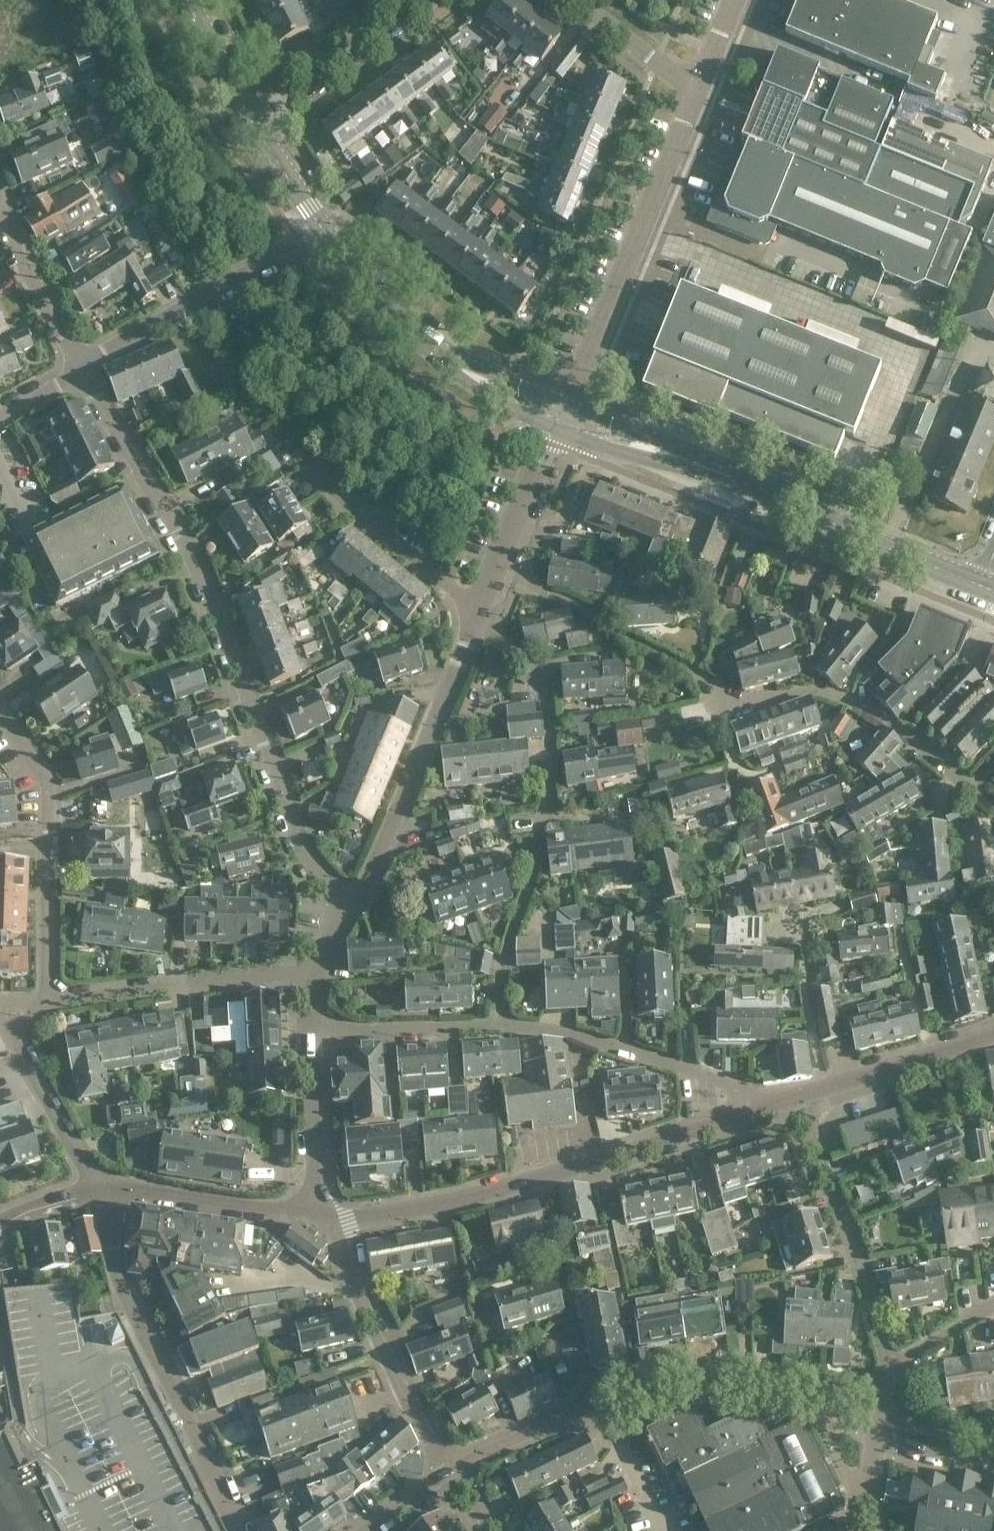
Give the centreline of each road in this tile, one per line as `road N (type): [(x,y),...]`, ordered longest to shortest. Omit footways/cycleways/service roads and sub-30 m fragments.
road 1 (residential): [(351,907),(296,839),(265,733),(173,524),(78,364)]
road 2 (secondary): [(980,585),(558,414)]
road 3 (residential): [(501,1025),(502,954),(537,846),(552,713),(538,670),(477,616)]
road 4 (residential): [(755,1110),(472,1195),(332,1218)]
road 5 (residential): [(103,1188),(120,1284),(239,1530)]
road 6 (residential): [(993,810),(909,734),(854,703),(810,692),(738,699),(679,665)]
road 7 (unclassified): [(558,414),(698,82)]
road 8 (residential): [(351,907),(412,783),(477,616)]
road 9 (residential): [(566,1417),(633,1389),(690,1383),(870,1411)]
road 10 (residential): [(55,1000),(50,796),(0,705)]
road 11 (secondary): [(558,414),(464,374),(377,298),(323,232)]
road 12 (residential): [(888,1370),(862,1275),(793,1097)]
road 13 (residential): [(453,1470),(404,1396),(332,1218)]
road 14 (unclassified): [(78,364),(323,232)]
road 15 (residential): [(501,1025),(572,1032),(687,1068),(738,1088),(755,1110)]
road 16 (residential): [(55,1000),(271,975),(315,979)]
road 17 (residential): [(477,616),(307,471)]
road 18 (residential): [(256,126),(436,0)]
road 19 (residential): [(315,1209),(103,1188)]
road 20 (residential): [(103,1188),(49,1107),(5,1006)]
road 21 (residential): [(314,1030),(501,1025)]
road 22 (residential): [(477,616),(545,442)]
road 23 (residential): [(78,364),(7,231),(0,200)]
road 24 (residential): [(993,1034),(821,1088)]
road 25 (residential): [(315,1209),(314,1030)]
road 26 (residential): [(821,1088),(793,918)]
road 27 (residential): [(698,82),(656,63),(576,0)]
road 28 (secondary): [(256,126),(191,0)]
road 29 (residential): [(879,1417),(906,1442),(993,1462)]
road 30 (secondary): [(323,232),(256,126)]
road 31 (residential): [(453,1470),(566,1417)]
road 32 (residential): [(888,1370),(993,1303)]

